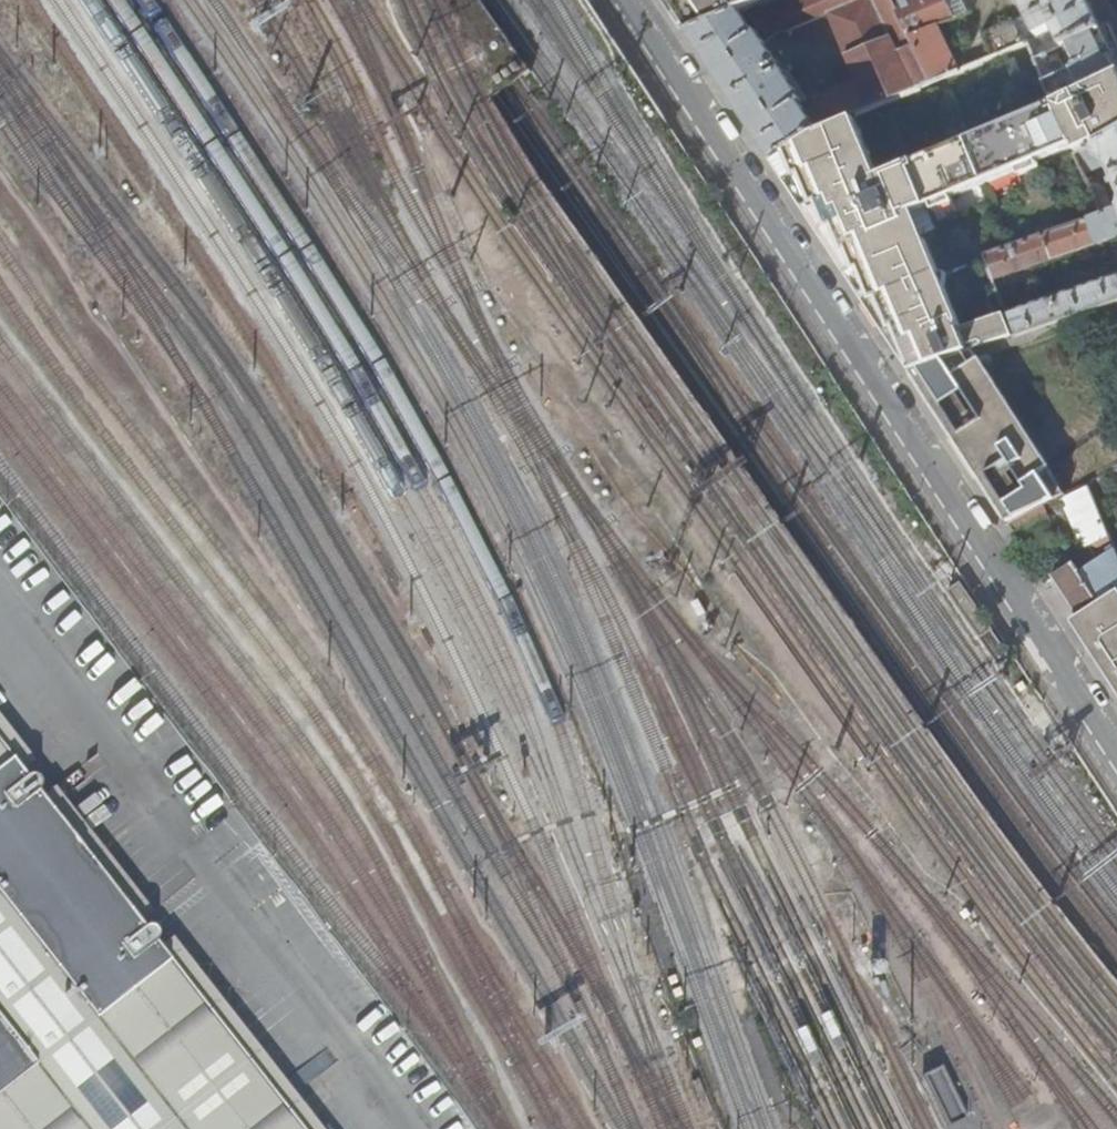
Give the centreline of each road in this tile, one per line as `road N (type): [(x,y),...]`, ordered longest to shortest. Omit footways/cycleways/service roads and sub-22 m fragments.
road 1 (residential): [(1116,756),(622,0)]

